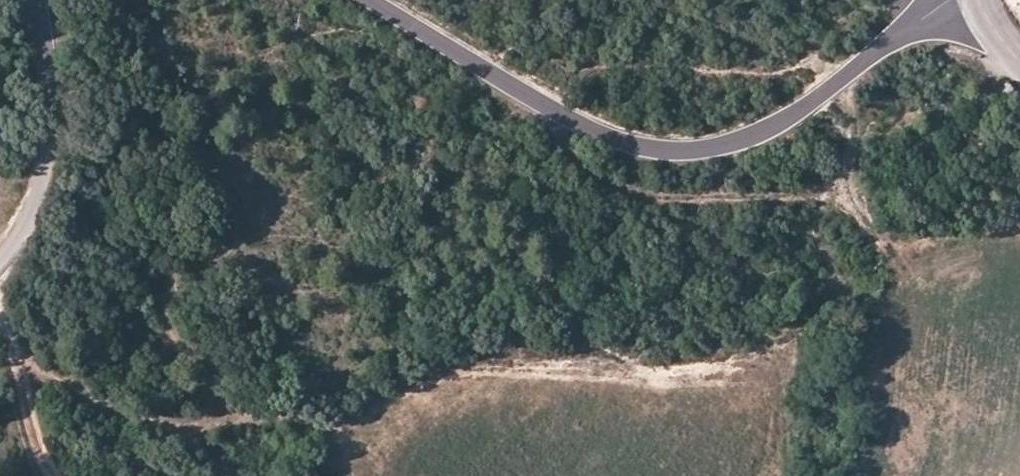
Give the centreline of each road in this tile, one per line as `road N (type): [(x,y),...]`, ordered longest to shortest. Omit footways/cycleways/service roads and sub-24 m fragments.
road 1 (unclassified): [(371,0),(540,106),(625,147),(700,153),(767,132),(914,32),(982,0)]
road 2 (track): [(540,106),(566,153),(599,179),(661,196),(809,192),(840,182),(851,161),(846,76)]
road 3 (track): [(0,328),(10,346),(92,399),(137,416),(203,427),(283,416),(329,429)]
road 4 (residential): [(39,0),(50,141),(33,222),(0,258)]
road 5 (track): [(10,346),(37,449),(54,475)]

